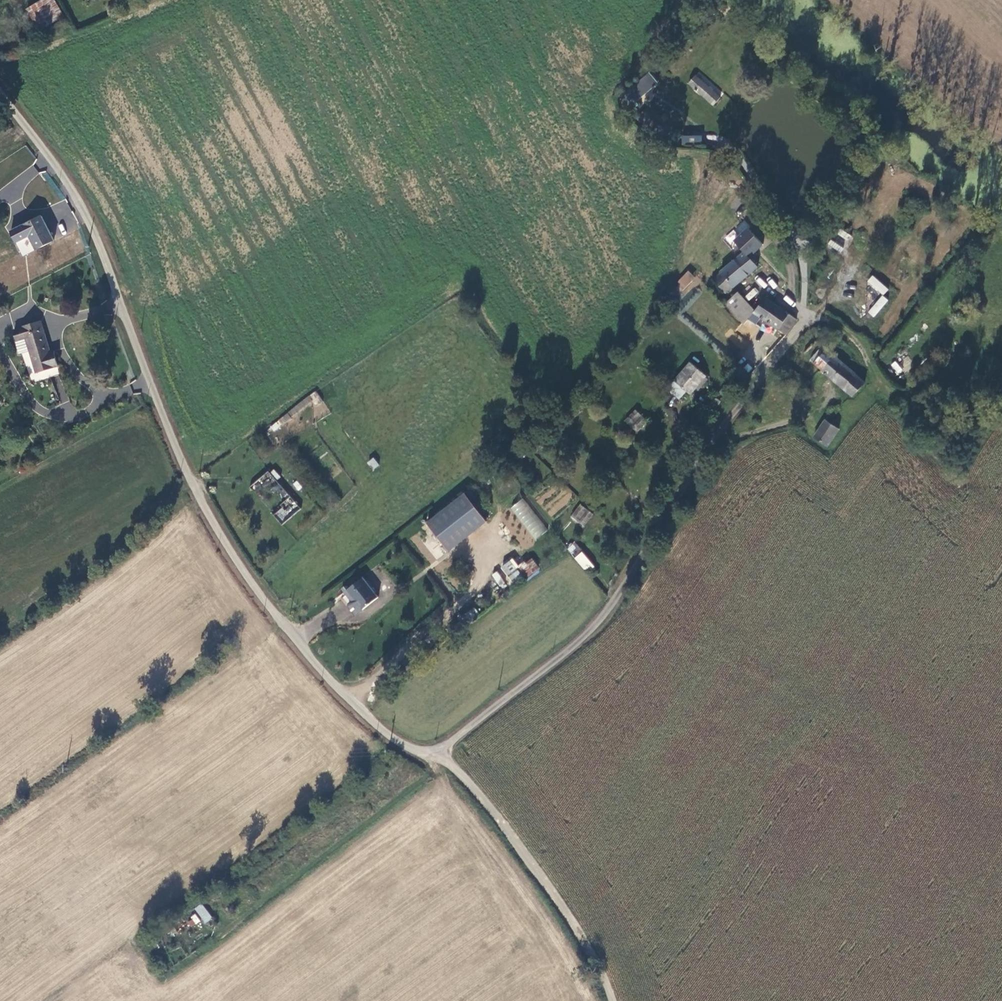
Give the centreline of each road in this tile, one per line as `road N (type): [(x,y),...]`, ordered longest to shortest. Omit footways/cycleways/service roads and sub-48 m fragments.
road 1 (unclassified): [(435,756),(385,732),(248,579),(182,462),(88,220),(0,93)]
road 2 (unclassified): [(435,756),(602,622),(698,460),(809,315)]
road 3 (track): [(610,1000),(567,919),(458,770),(435,756)]

